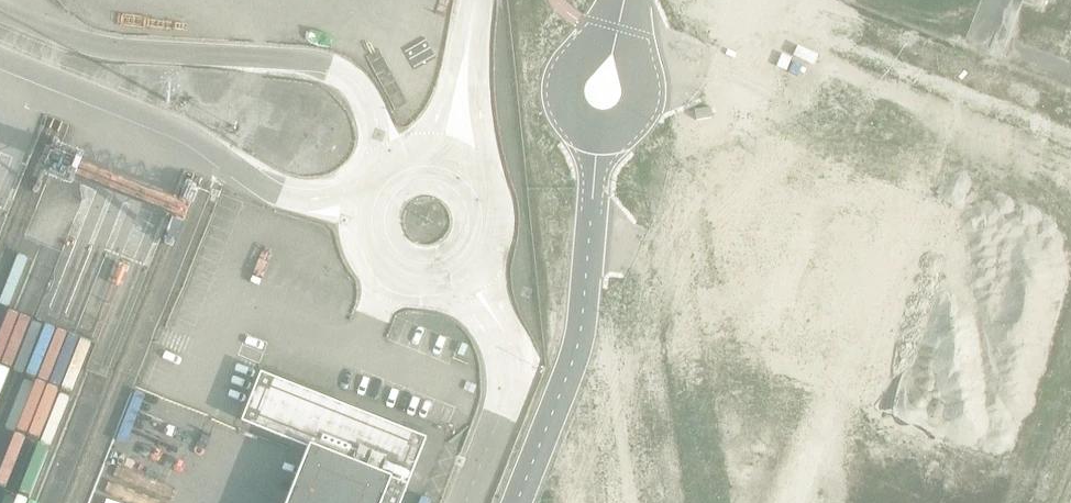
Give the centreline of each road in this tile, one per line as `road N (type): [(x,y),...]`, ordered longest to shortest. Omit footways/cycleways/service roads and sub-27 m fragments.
road 1 (unclassified): [(598,145),(582,322),(516,502)]
road 2 (secondary): [(620,34),(578,44),(553,84),(567,128),(598,145)]
road 3 (secondary): [(598,145),(630,135),(654,94),(639,48),(620,34)]

